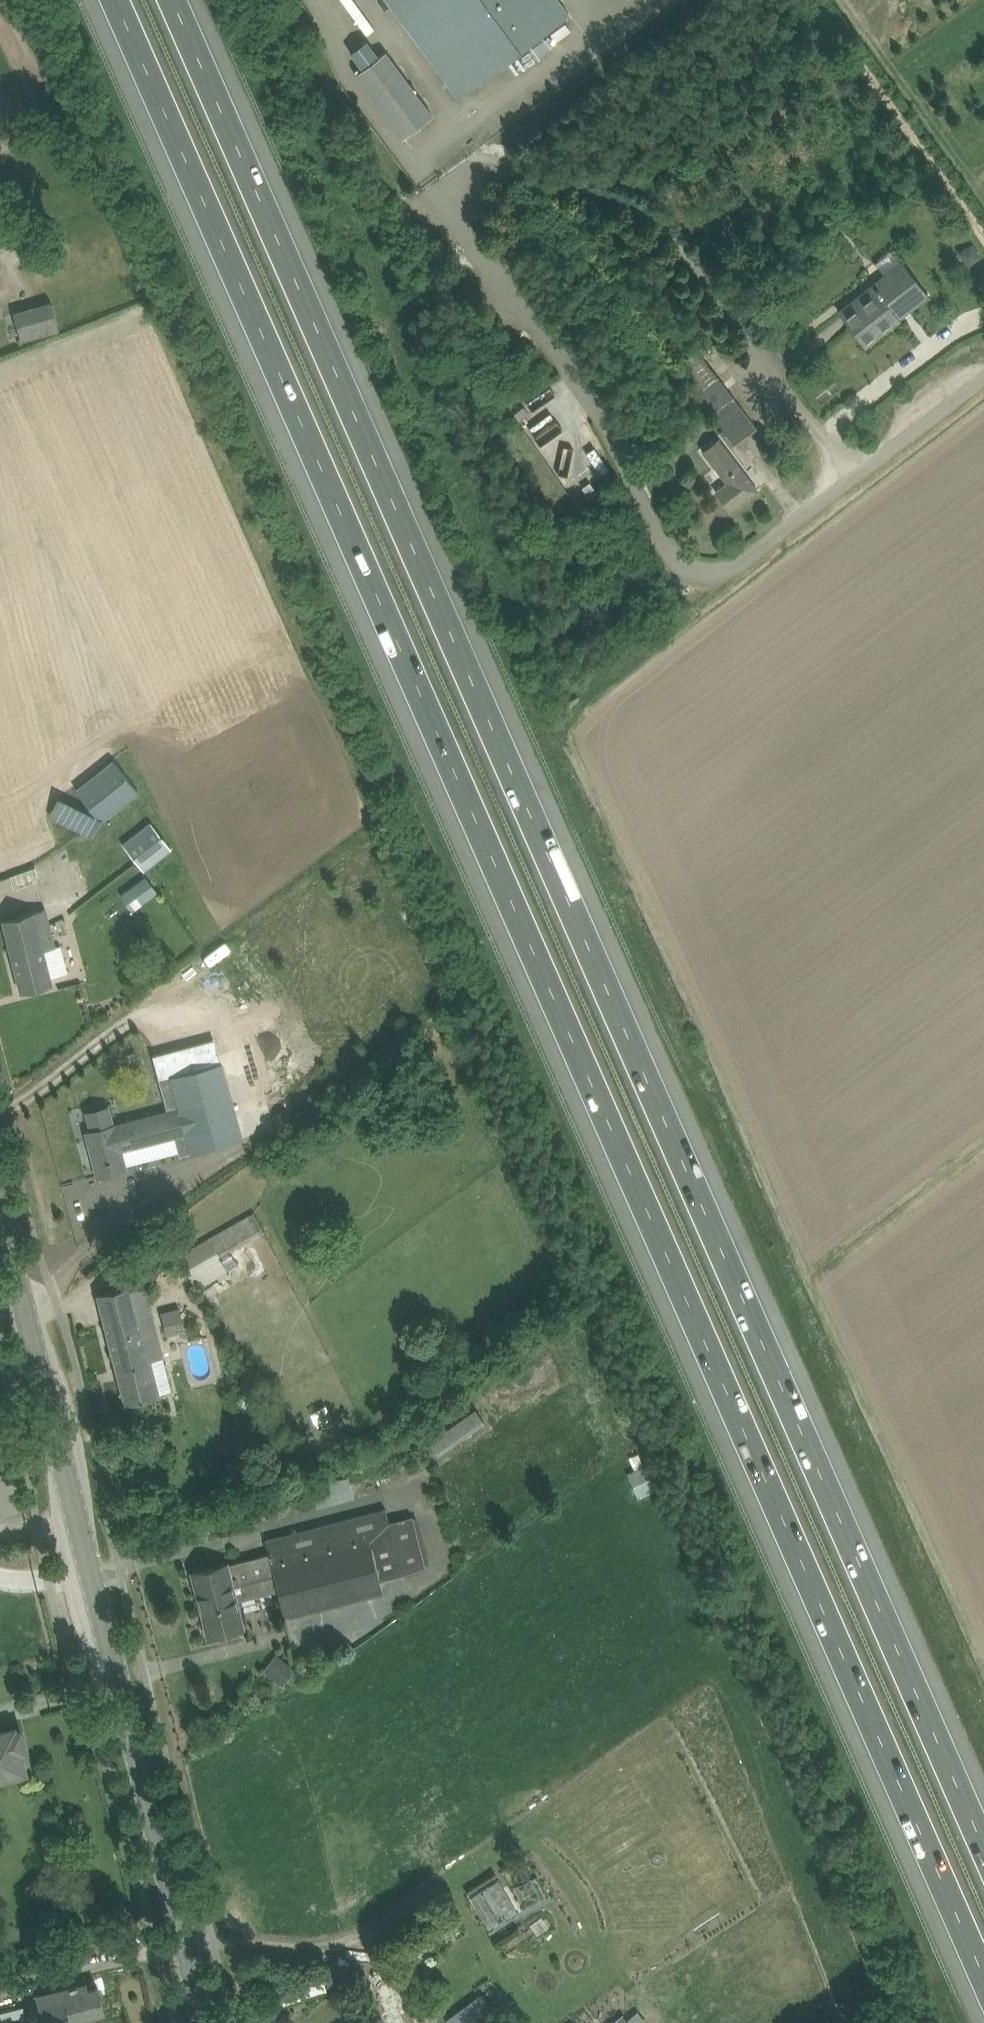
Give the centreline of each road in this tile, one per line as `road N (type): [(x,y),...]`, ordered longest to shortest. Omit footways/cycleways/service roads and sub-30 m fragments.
road 1 (motorway): [(115,0),(983,1972)]
road 2 (motorway): [(983,1843),(173,0)]
road 3 (tertiary): [(205,2022),(0,1192)]
road 4 (unclassified): [(689,564),(728,570),(983,372)]

